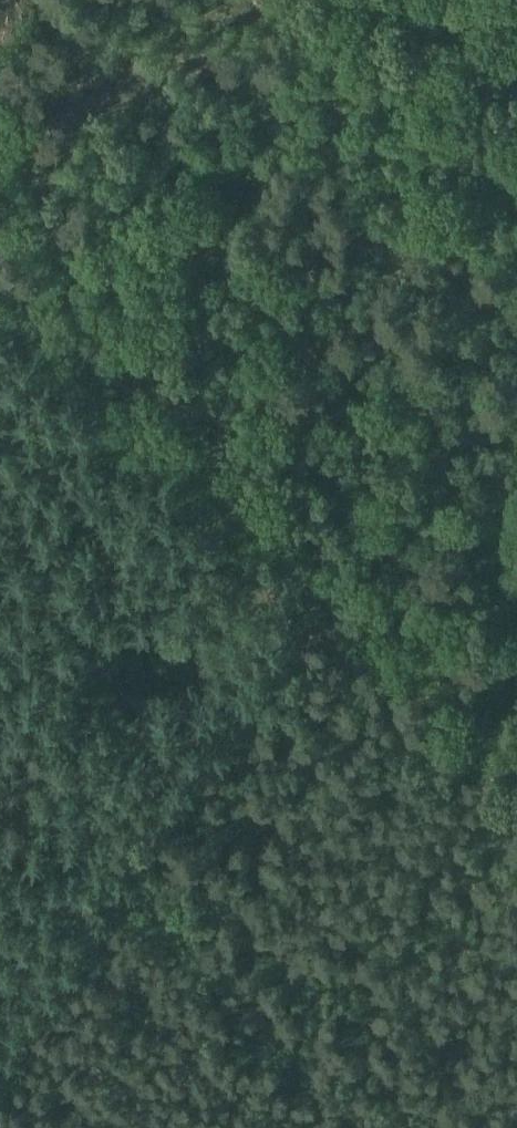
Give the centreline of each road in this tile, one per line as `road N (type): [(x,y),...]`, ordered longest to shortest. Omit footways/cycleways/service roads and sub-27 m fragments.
road 1 (track): [(0,299),(372,0)]

